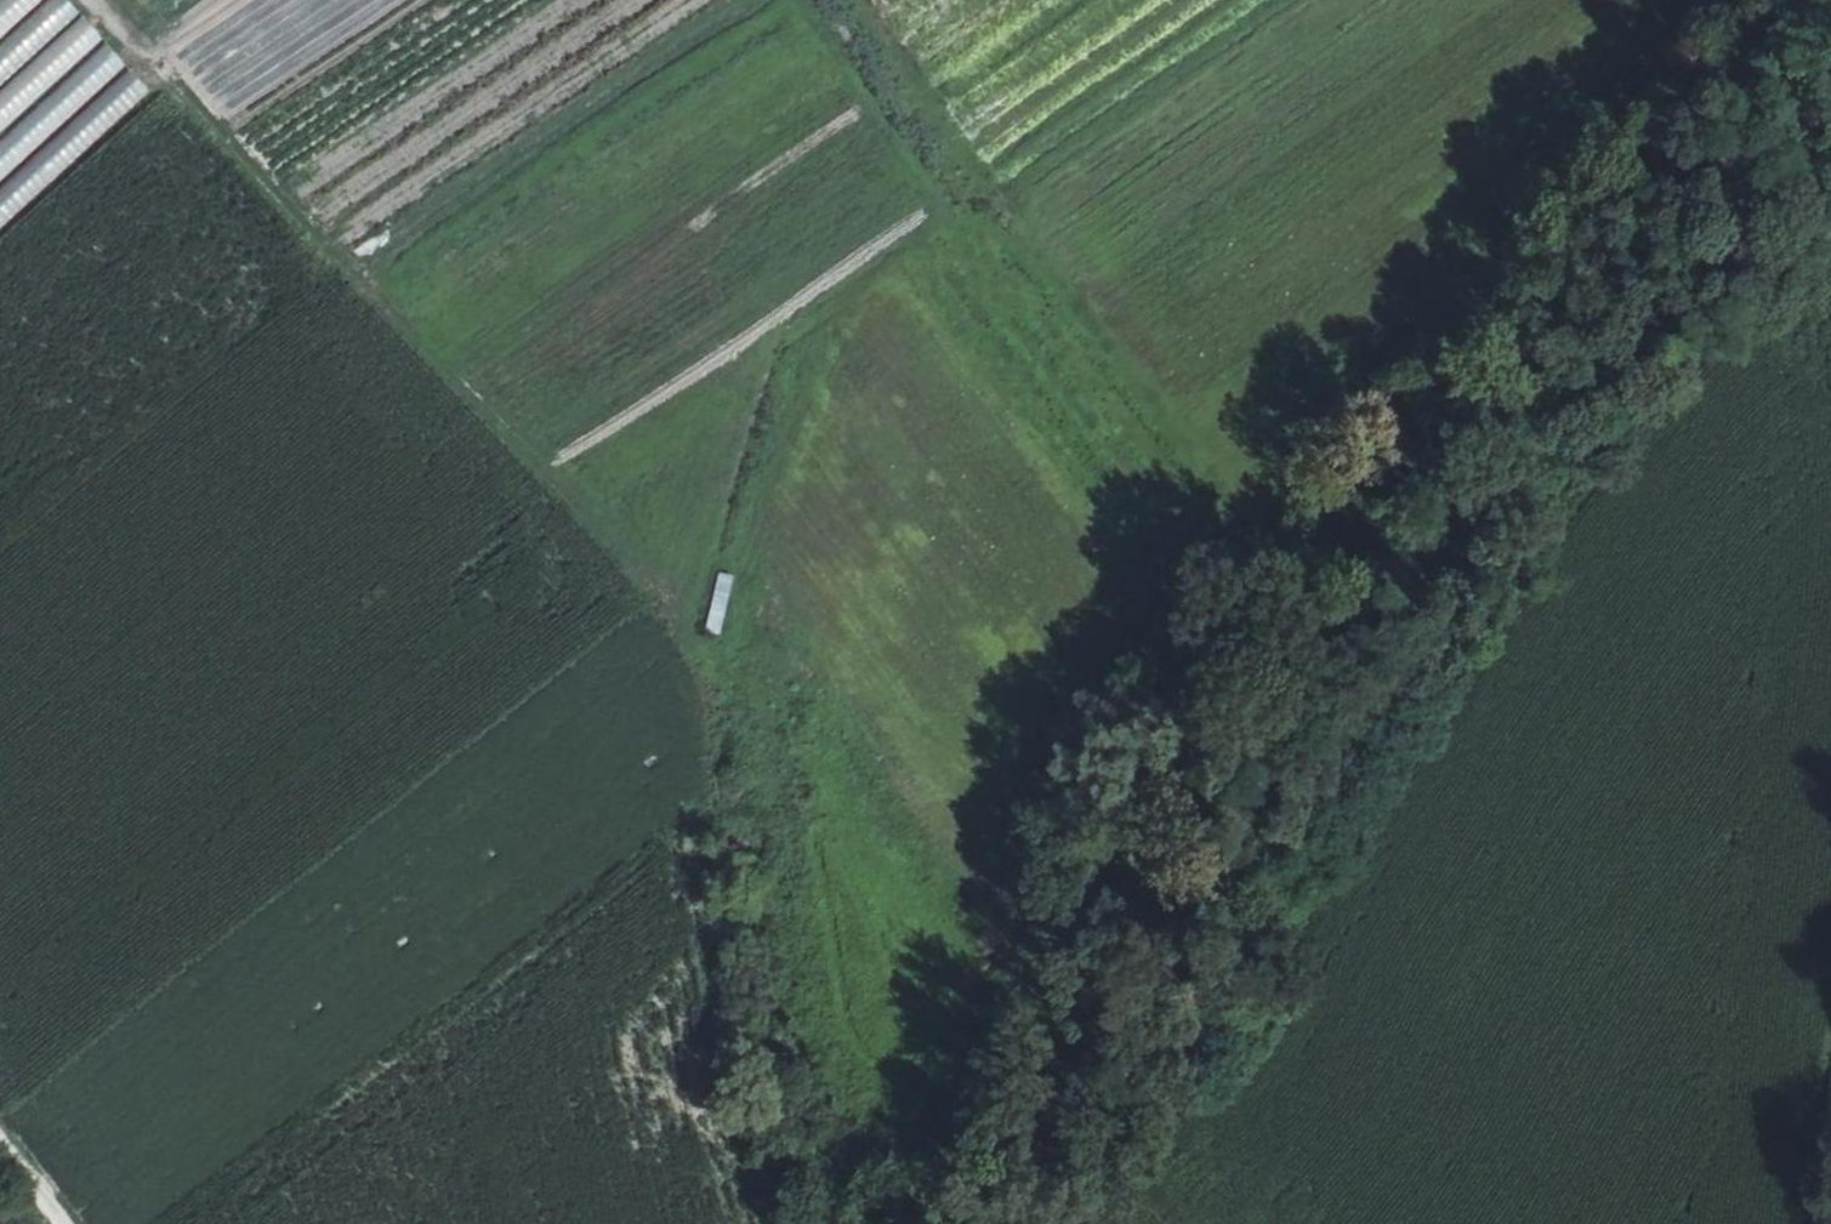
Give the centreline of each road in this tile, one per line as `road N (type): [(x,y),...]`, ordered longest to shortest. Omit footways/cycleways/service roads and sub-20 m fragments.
road 1 (track): [(841,0),(971,202)]
road 2 (track): [(1830,135),(1790,0)]

